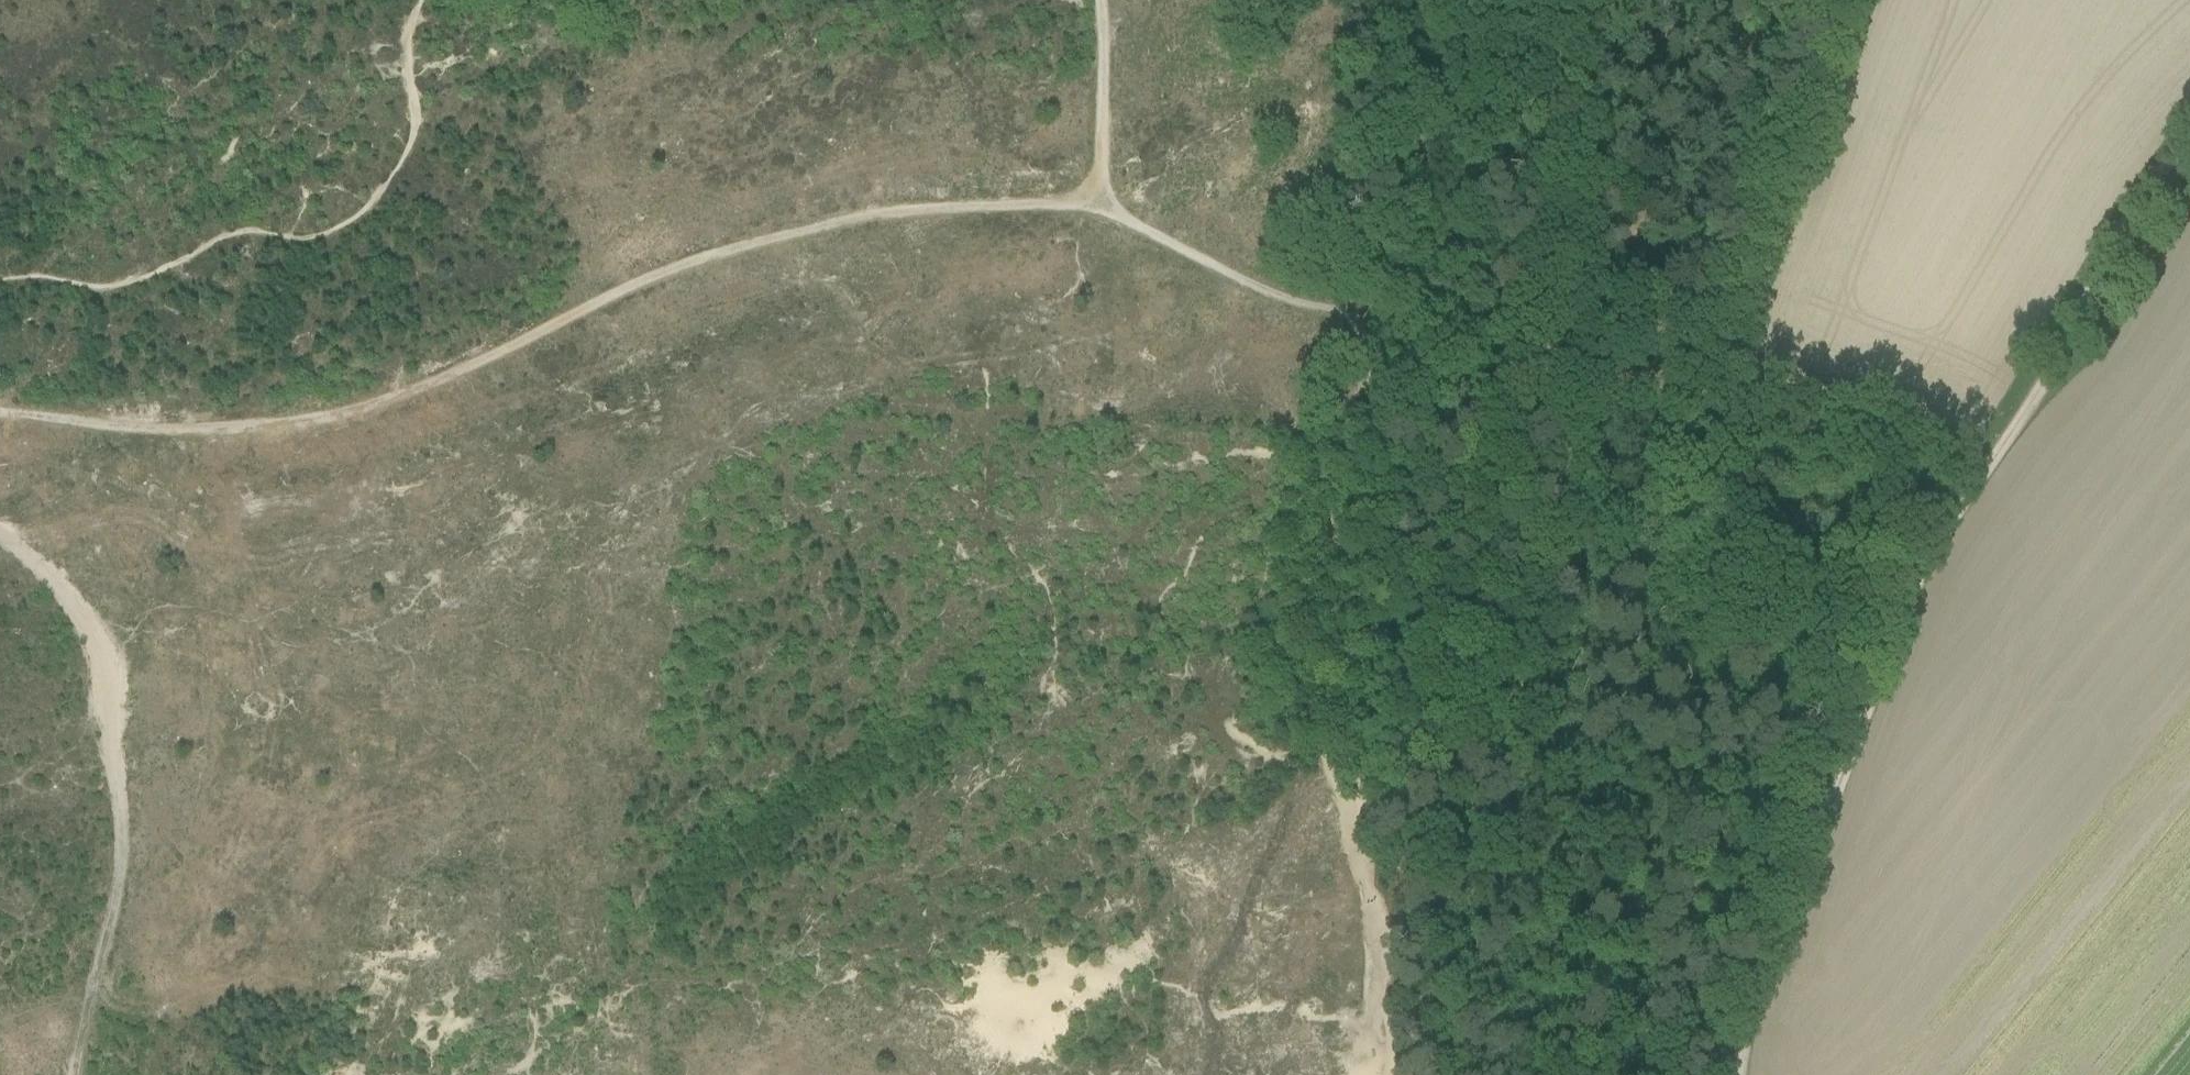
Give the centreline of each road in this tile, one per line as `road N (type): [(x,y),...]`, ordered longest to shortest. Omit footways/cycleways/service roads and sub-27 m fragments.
road 1 (track): [(1971,480),(1910,587),(1820,792),(1754,973),(1733,1074)]
road 2 (track): [(2189,150),(2110,266),(2067,354),(1971,480)]
road 3 (track): [(1648,398),(1971,480)]

